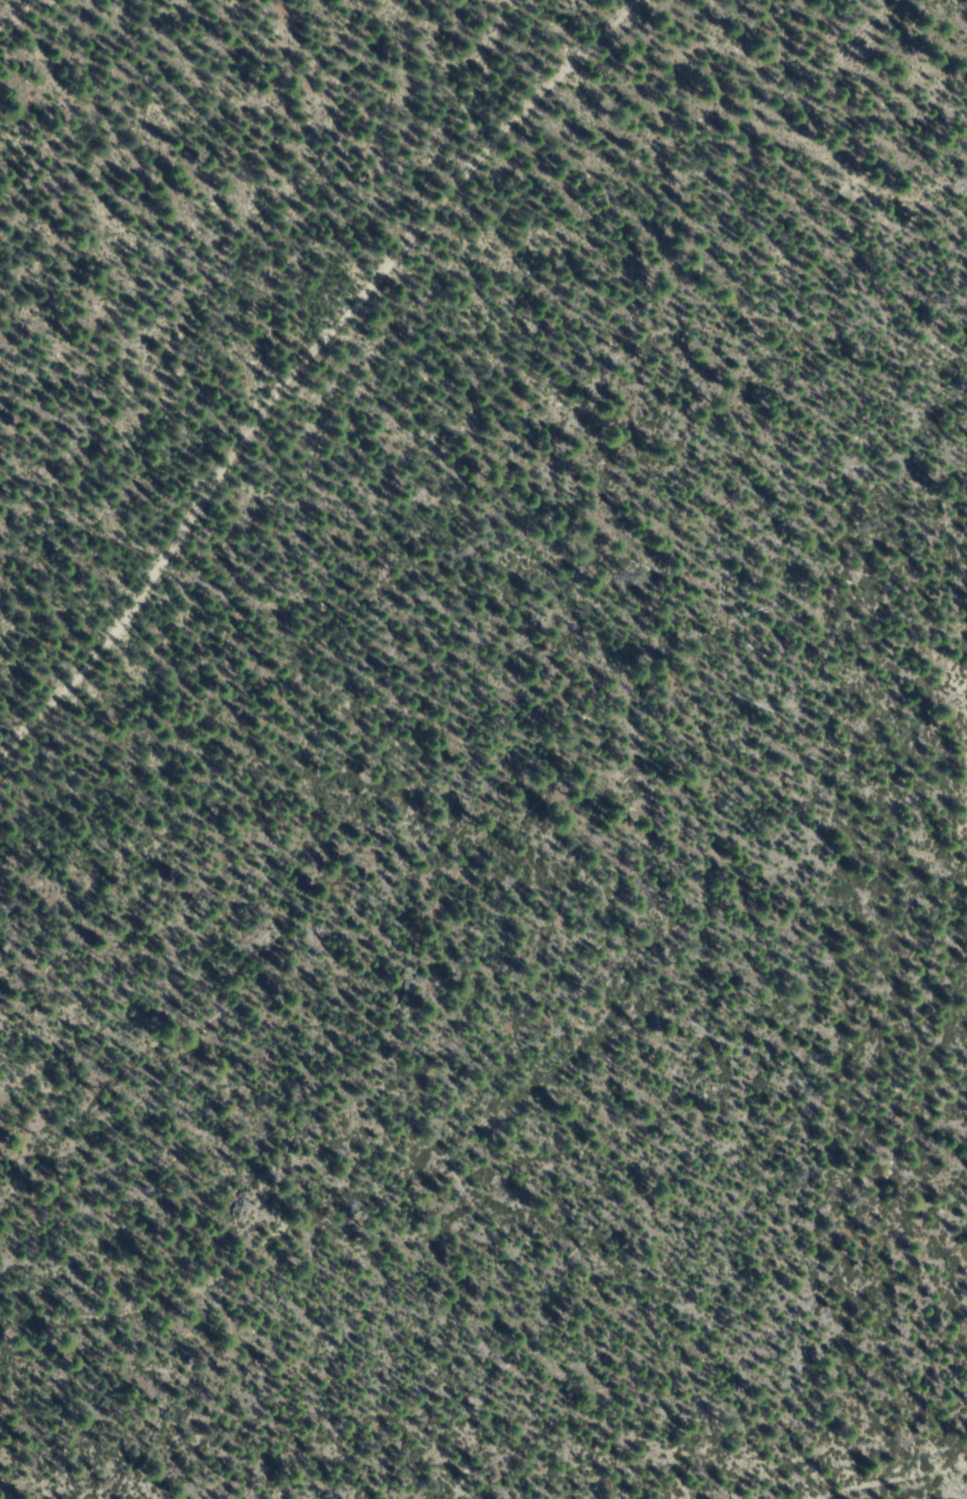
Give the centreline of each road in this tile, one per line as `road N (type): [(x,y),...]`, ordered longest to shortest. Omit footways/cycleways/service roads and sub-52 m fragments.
road 1 (track): [(641,0),(261,419),(109,655),(0,784)]

